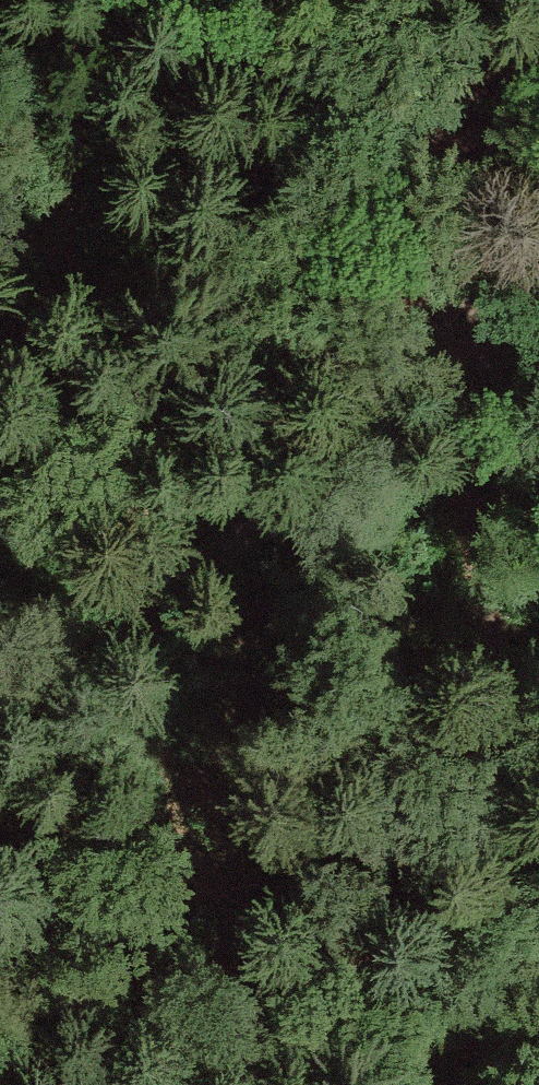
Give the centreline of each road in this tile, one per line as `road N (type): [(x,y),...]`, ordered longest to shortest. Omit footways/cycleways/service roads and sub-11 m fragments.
road 1 (track): [(0,691),(293,500),(447,311),(493,161),(538,108)]
road 2 (track): [(438,329),(515,847),(454,1084)]
road 3 (track): [(141,0),(516,135)]

